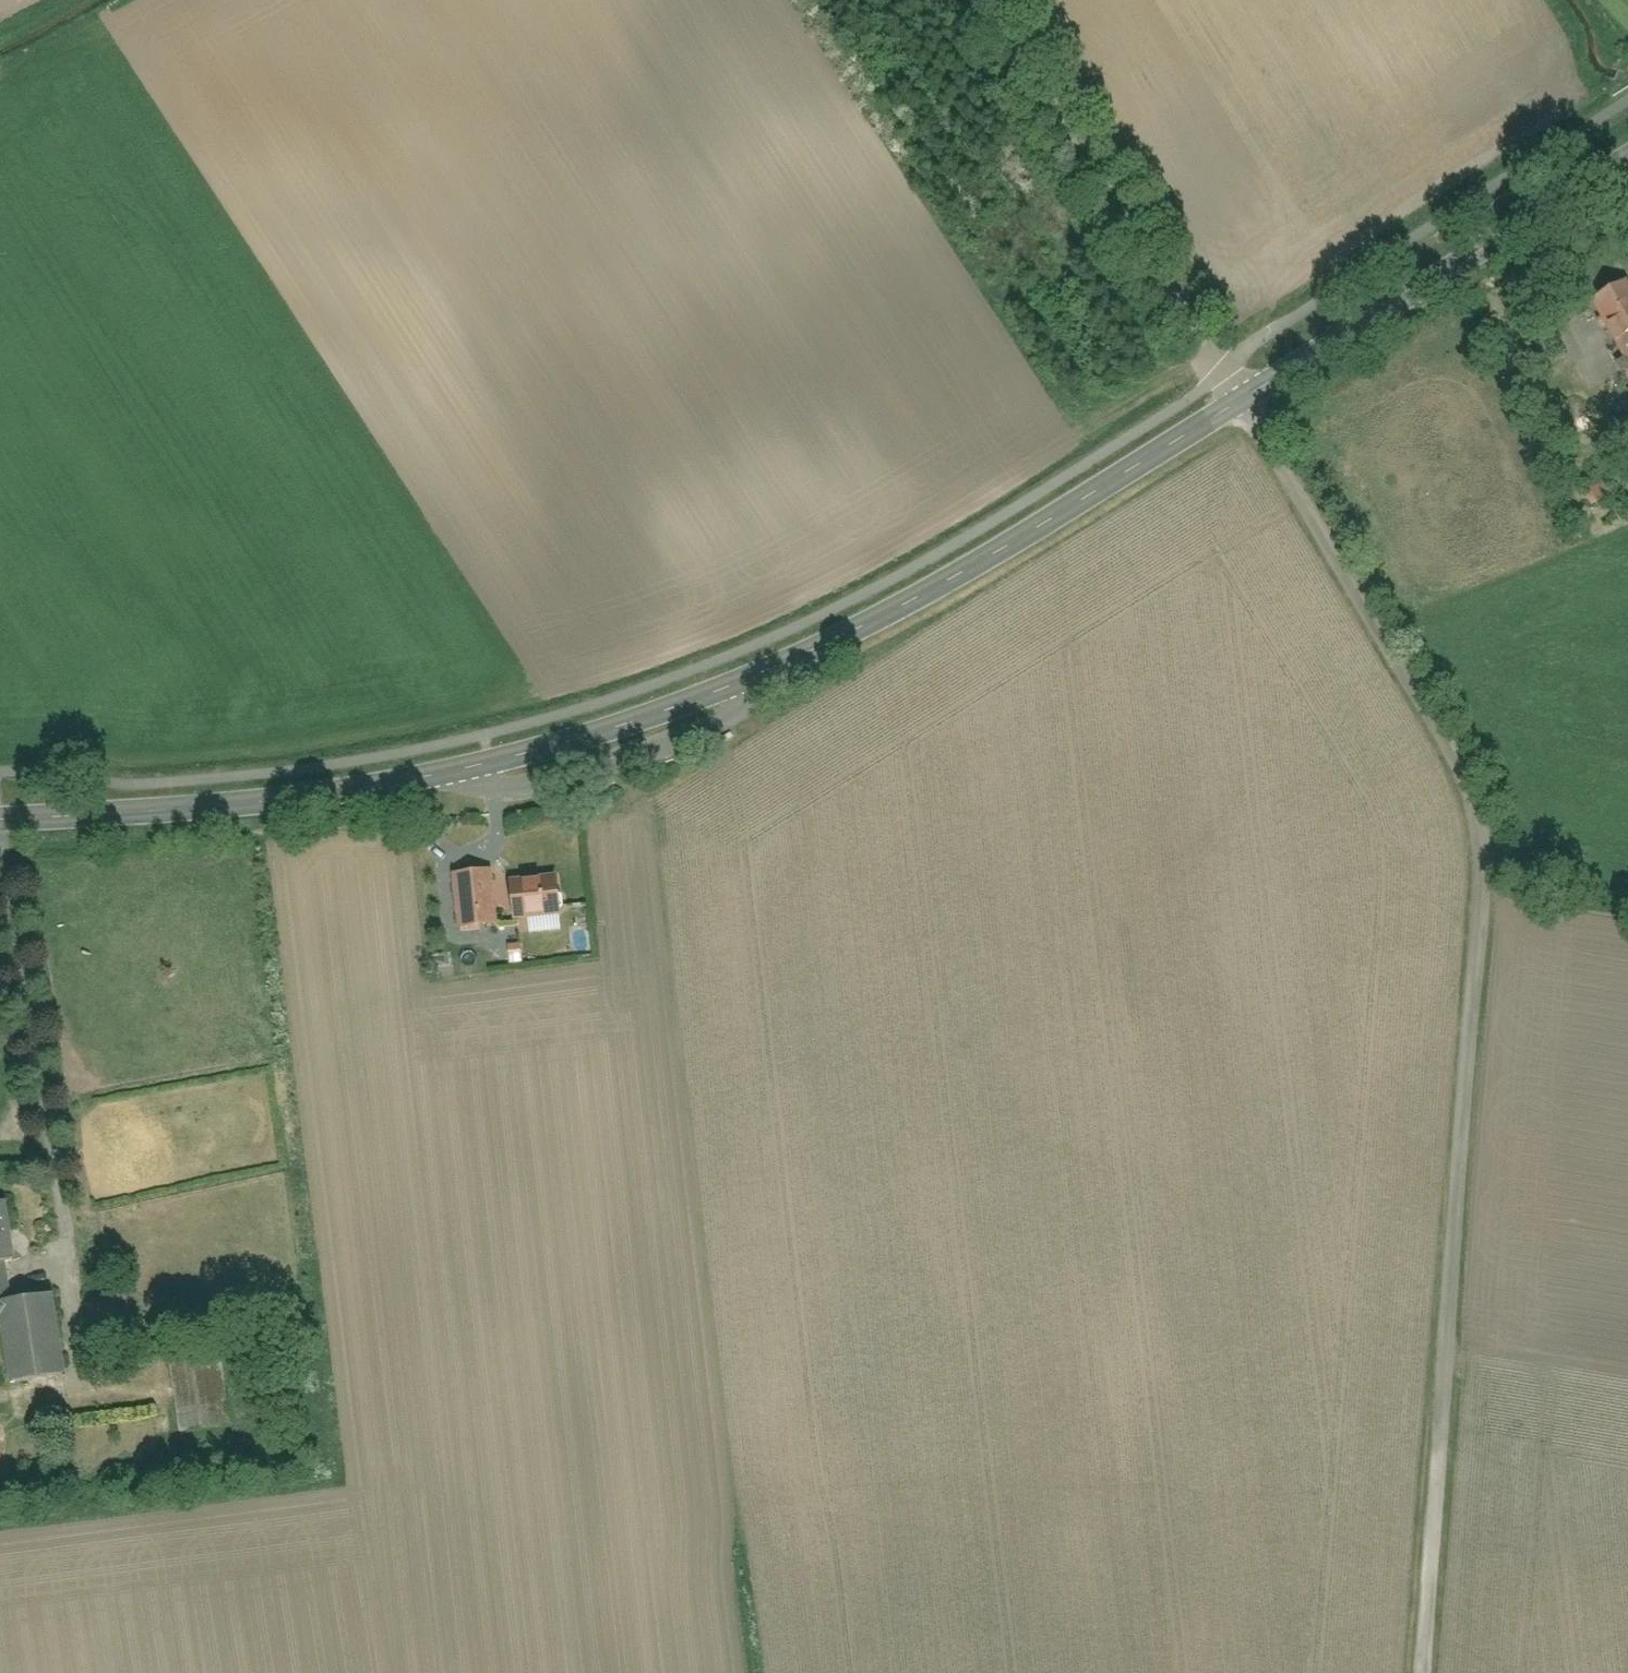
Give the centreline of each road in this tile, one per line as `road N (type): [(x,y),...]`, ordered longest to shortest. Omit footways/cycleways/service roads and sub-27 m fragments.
road 1 (track): [(1423,1672),(1485,876),(1476,805),(1239,399)]
road 2 (tertiary): [(0,820),(308,797),(634,729),(840,639),(1040,526),(1239,399)]
road 3 (residential): [(986,0),(1239,399)]
road 4 (tertiary): [(1239,399),(1627,161)]

